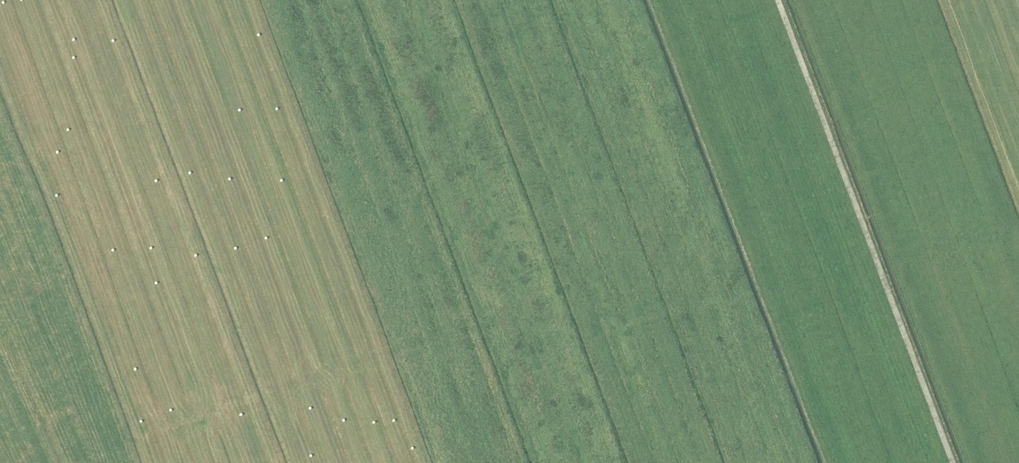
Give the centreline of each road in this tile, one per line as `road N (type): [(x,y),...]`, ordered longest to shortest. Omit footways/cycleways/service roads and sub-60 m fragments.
road 1 (track): [(953,462),(782,0)]

